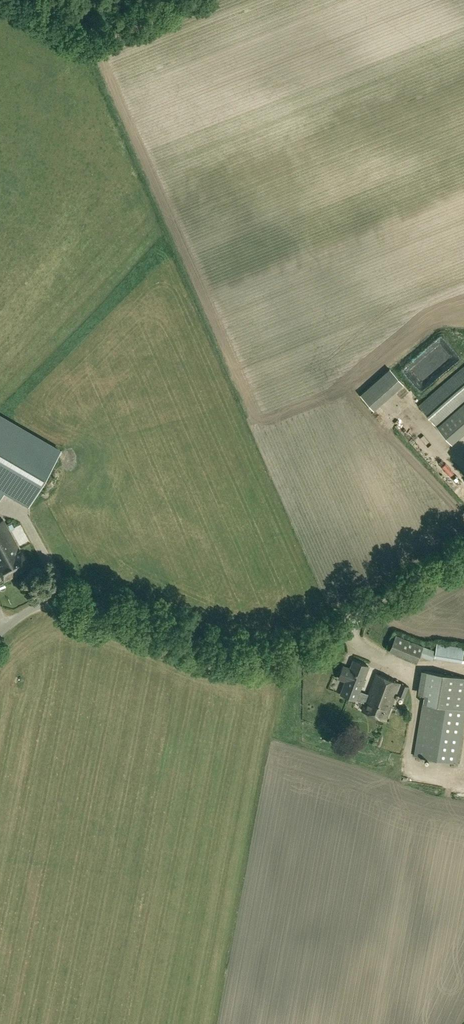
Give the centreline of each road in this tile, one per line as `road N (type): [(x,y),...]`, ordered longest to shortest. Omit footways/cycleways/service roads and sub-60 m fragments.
road 1 (unclassified): [(0,633),(31,609),(76,600),(139,617),(201,646),(275,652),(335,627),(463,551)]

